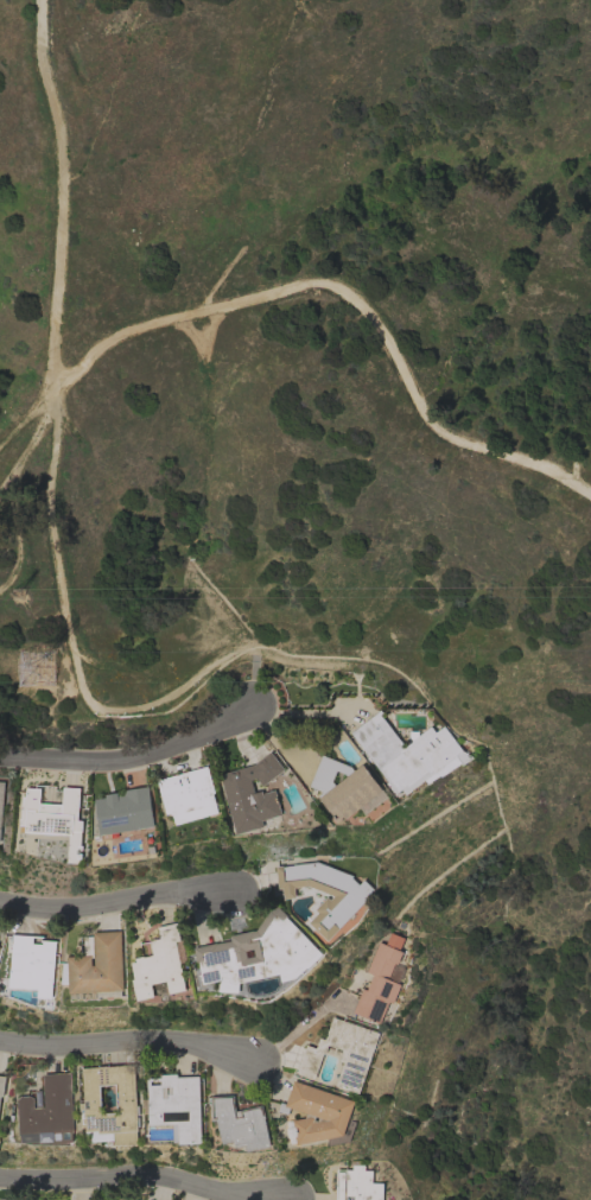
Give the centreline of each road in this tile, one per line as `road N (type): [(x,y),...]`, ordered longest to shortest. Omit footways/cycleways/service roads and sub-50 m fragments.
road 1 (track): [(223,660),(136,710),(93,705),(75,643),(55,569),(55,348),(65,197),(39,0)]
road 2 (track): [(57,389),(87,358),(142,323),(324,281),(352,293),(377,324),(426,417),(451,439),(544,465),(590,494)]
road 3 (residential): [(285,1193),(249,1199),(145,1176),(0,1178)]
road 4 (residential): [(255,710),(189,744),(96,761),(0,752)]
road 5 (residential): [(250,1062),(160,1040),(0,1042)]
road 6 (residential): [(242,894),(222,881),(93,902),(0,903)]

